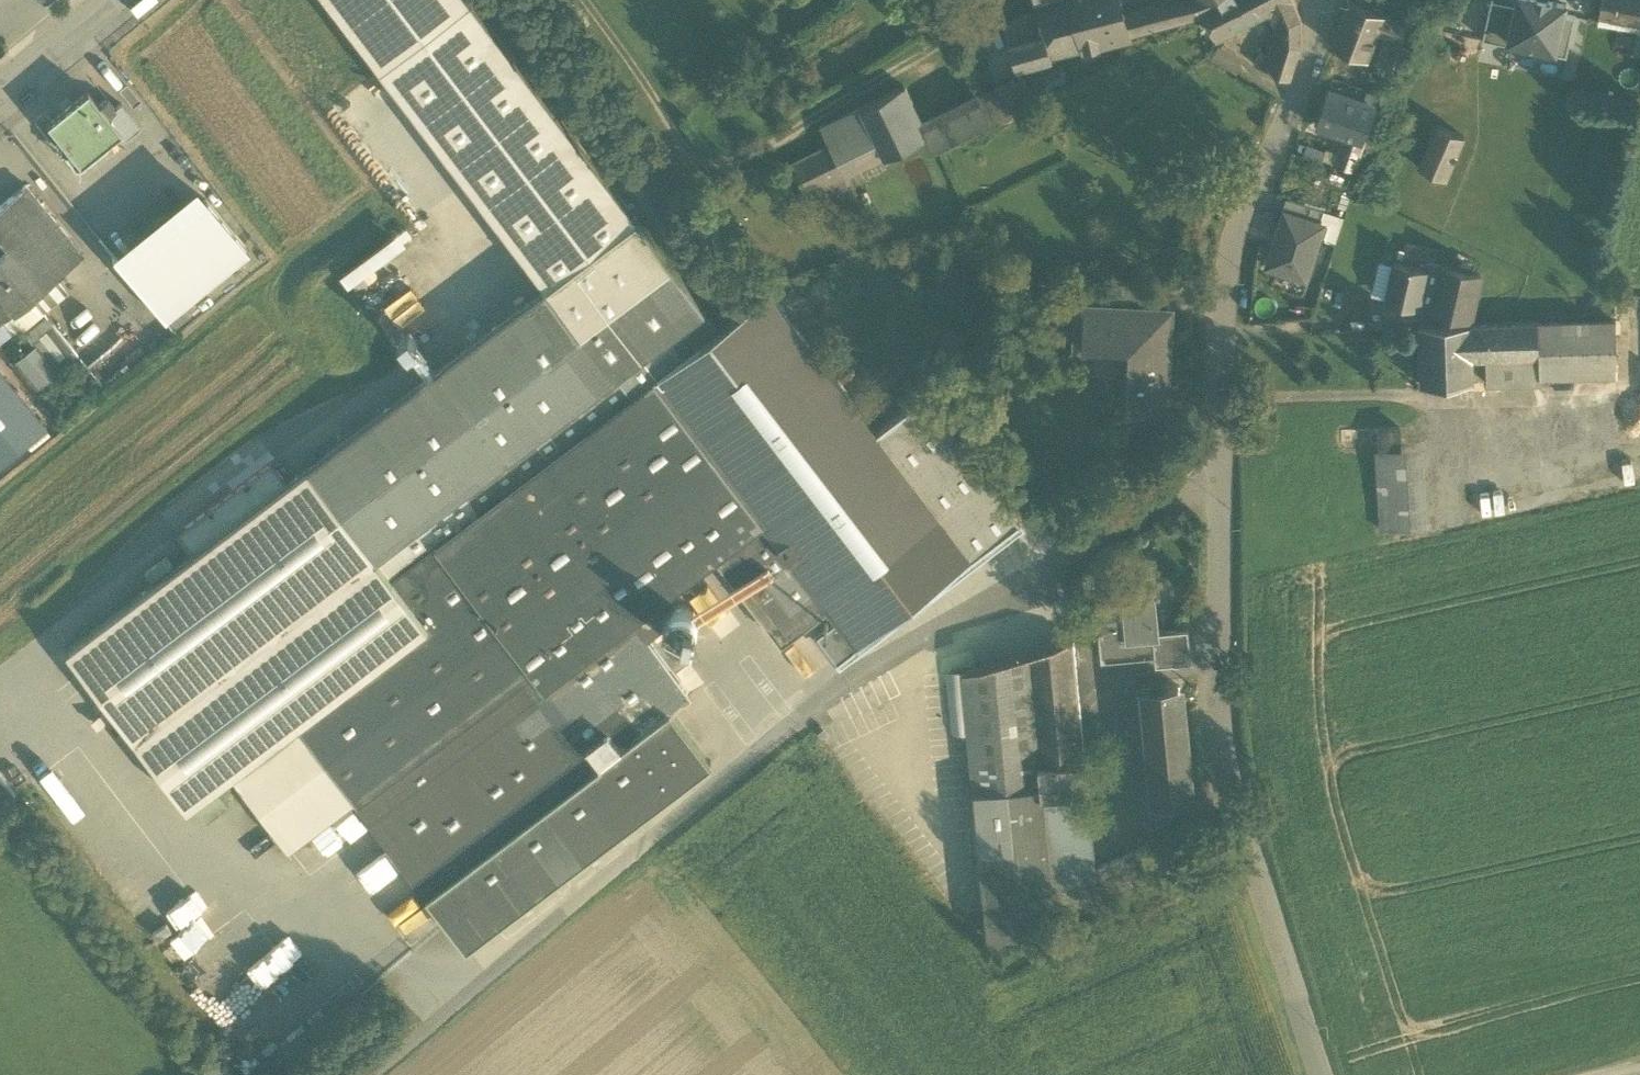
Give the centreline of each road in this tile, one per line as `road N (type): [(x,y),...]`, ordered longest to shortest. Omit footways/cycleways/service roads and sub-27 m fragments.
road 1 (residential): [(1317,0),(1318,38),(1233,258),(1216,473),(1218,761),(1322,1074)]
road 2 (track): [(1216,473),(856,668),(375,1074)]
road 3 (residential): [(0,98),(119,0)]
road 4 (track): [(577,0),(667,119)]

